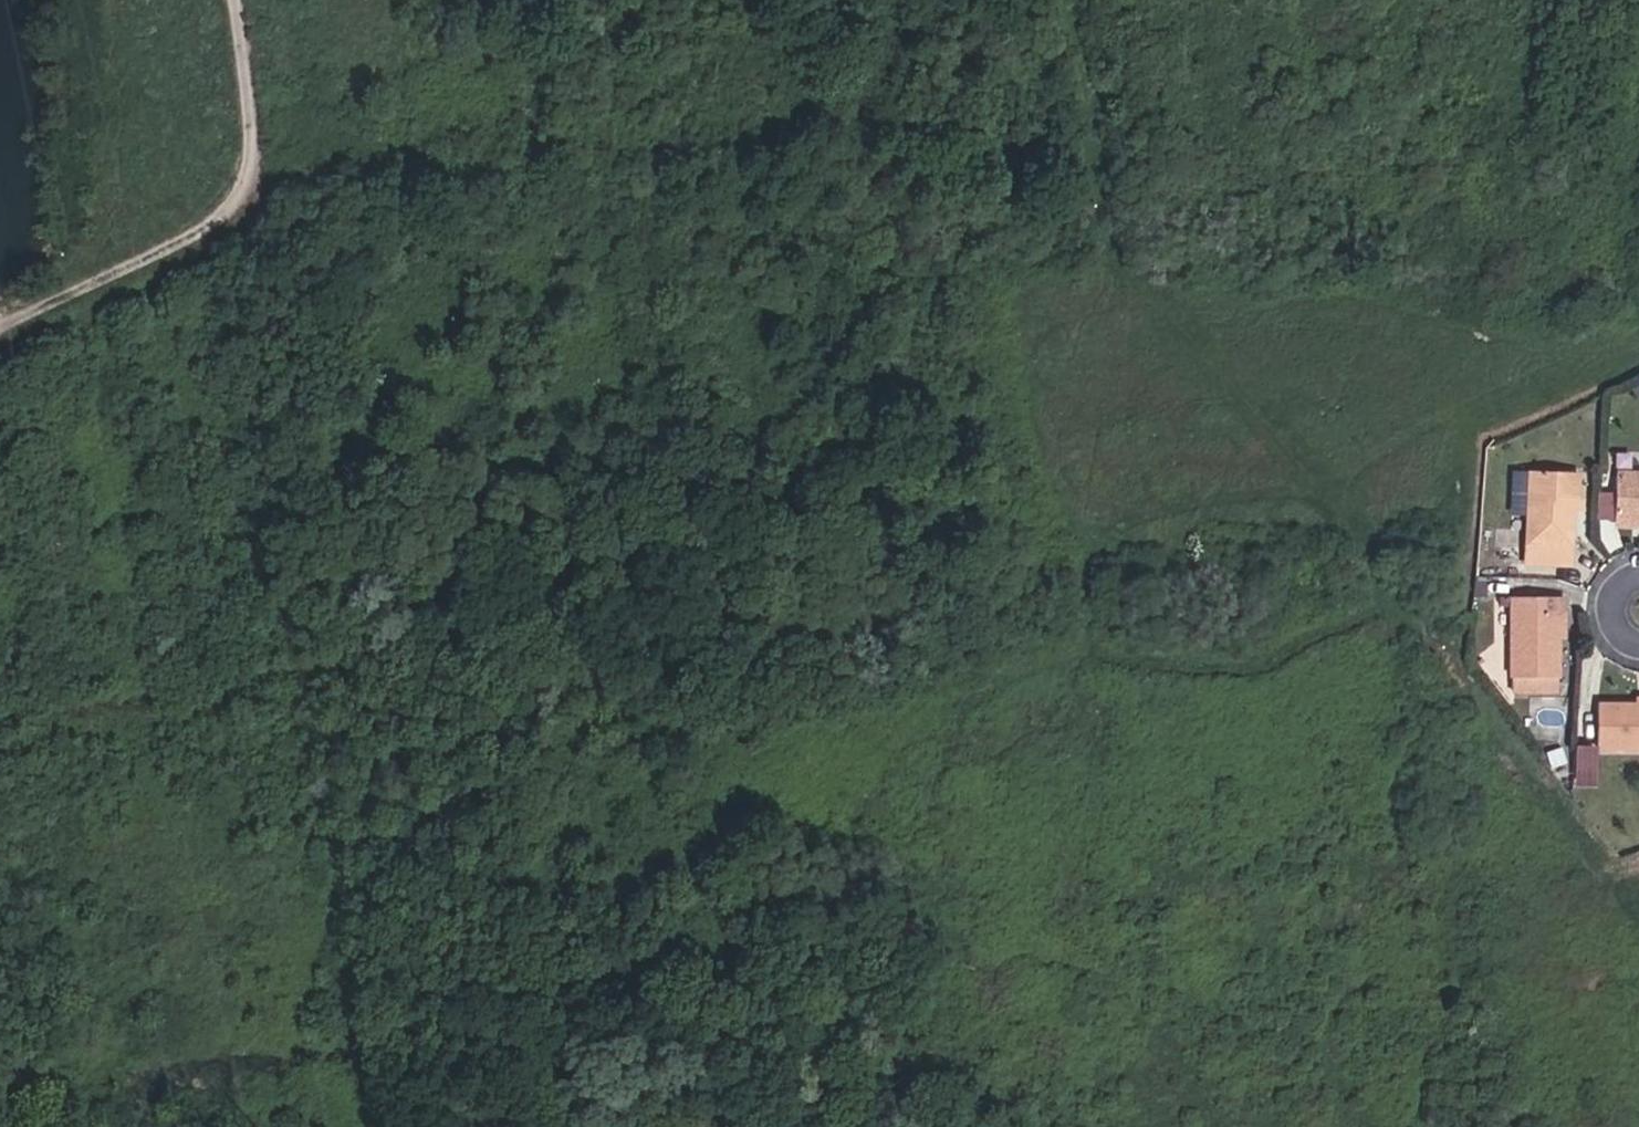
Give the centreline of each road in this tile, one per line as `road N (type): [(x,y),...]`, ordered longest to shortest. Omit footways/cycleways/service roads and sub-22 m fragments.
road 1 (track): [(242,0),(259,133),(247,182),(220,214),(0,320)]

